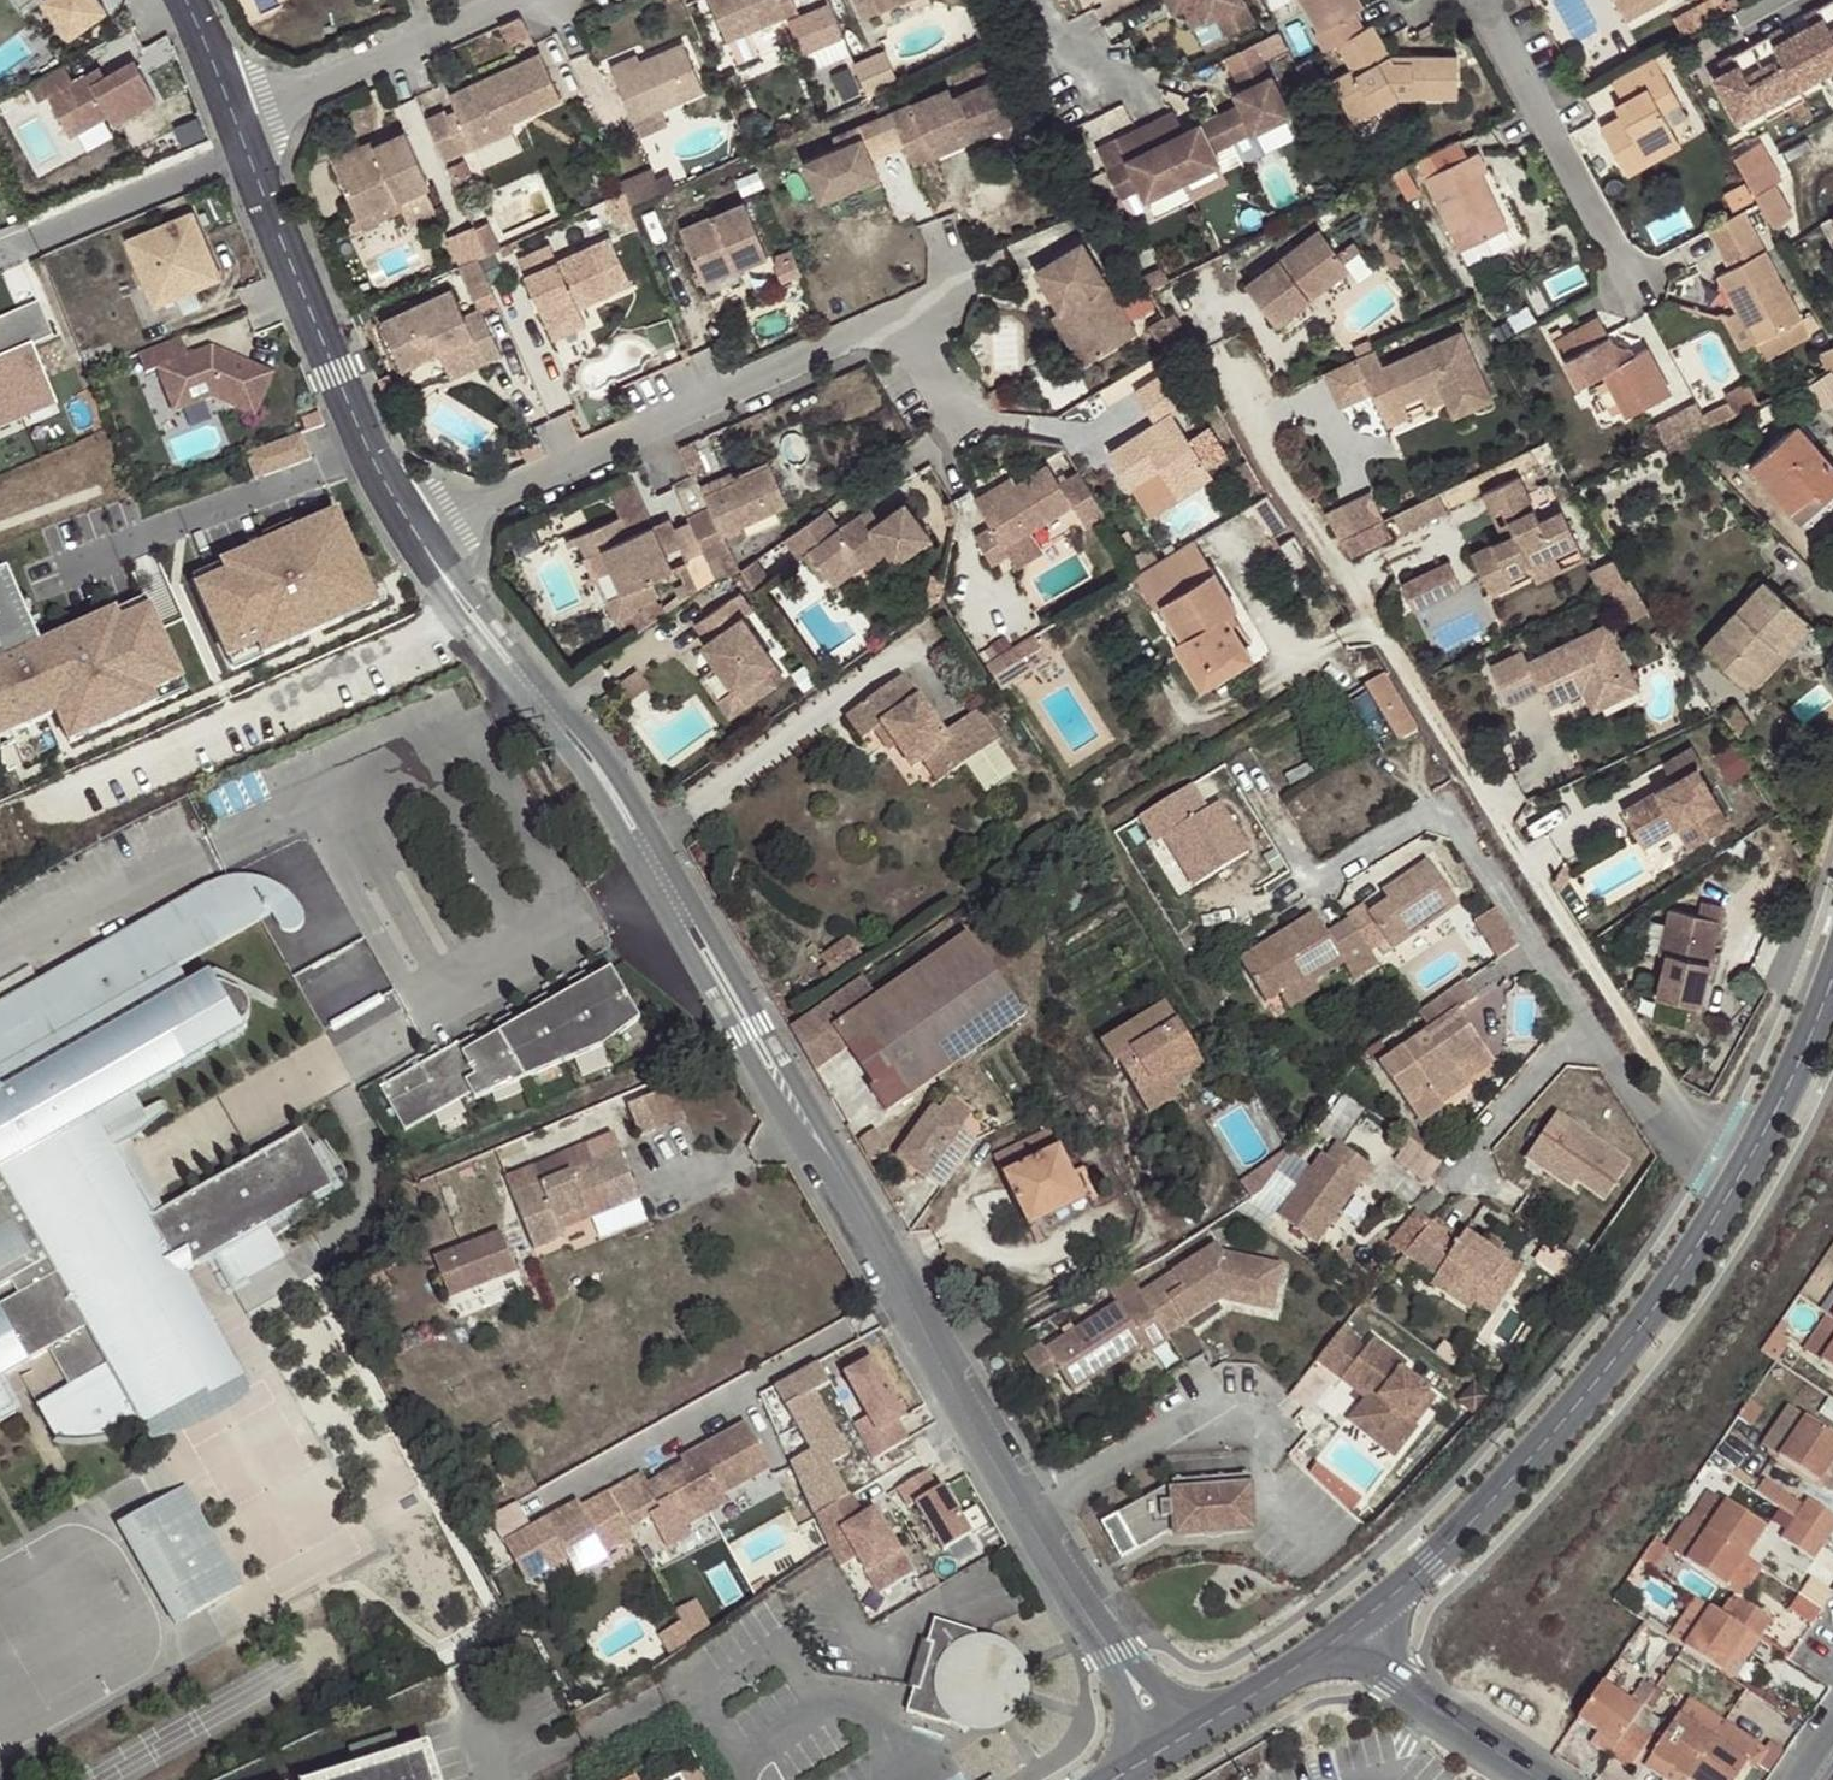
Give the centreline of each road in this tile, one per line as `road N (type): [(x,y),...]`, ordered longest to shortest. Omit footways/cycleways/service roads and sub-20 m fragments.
road 1 (residential): [(426,543),(505,662),(594,761),(1026,1507)]
road 2 (residential): [(1248,418),(1688,1121),(1690,1170)]
road 3 (tertiary): [(1332,1634),(1426,1555),(1589,1381),(1714,1197)]
road 4 (residential): [(1243,790),(1305,885),(1443,809),(1590,1028)]
road 5 (residential): [(900,316),(426,543)]
road 6 (residential): [(246,153),(373,456),(426,543)]
road 7 (residential): [(1628,287),(1496,18),(1496,0)]
road 8 (tertiary): [(1714,1197),(1784,1058),(1832,922)]
road 9 (residential): [(1026,1507),(1230,1383),(1275,1416)]
road 10 (residential): [(497,0),(231,115)]
road 11 (residential): [(246,153),(0,257)]
road 12 (residential): [(1332,1634),(1536,1779)]
road 13 (residential): [(1590,1028),(1465,1164)]
road 14 (residential): [(1026,1507),(1115,1657)]
road 15 (residential): [(1590,1028),(1690,1170)]
road 16 (tertiary): [(1202,1715),(1332,1634)]
road 17 (residential): [(968,436),(900,316)]
road 18 (residential): [(179,0),(231,115)]

